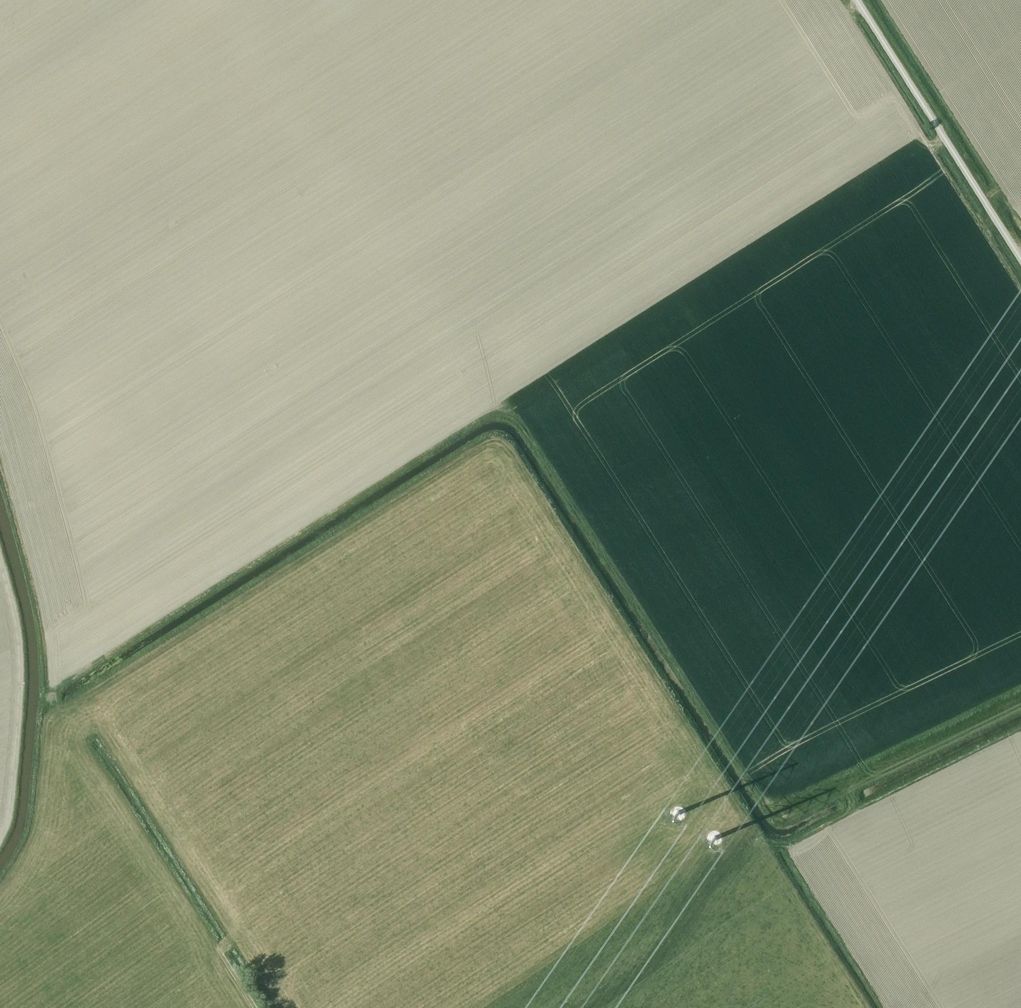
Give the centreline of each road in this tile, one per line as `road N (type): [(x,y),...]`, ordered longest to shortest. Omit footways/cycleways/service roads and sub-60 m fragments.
road 1 (unclassified): [(857,0),(1020,259)]

